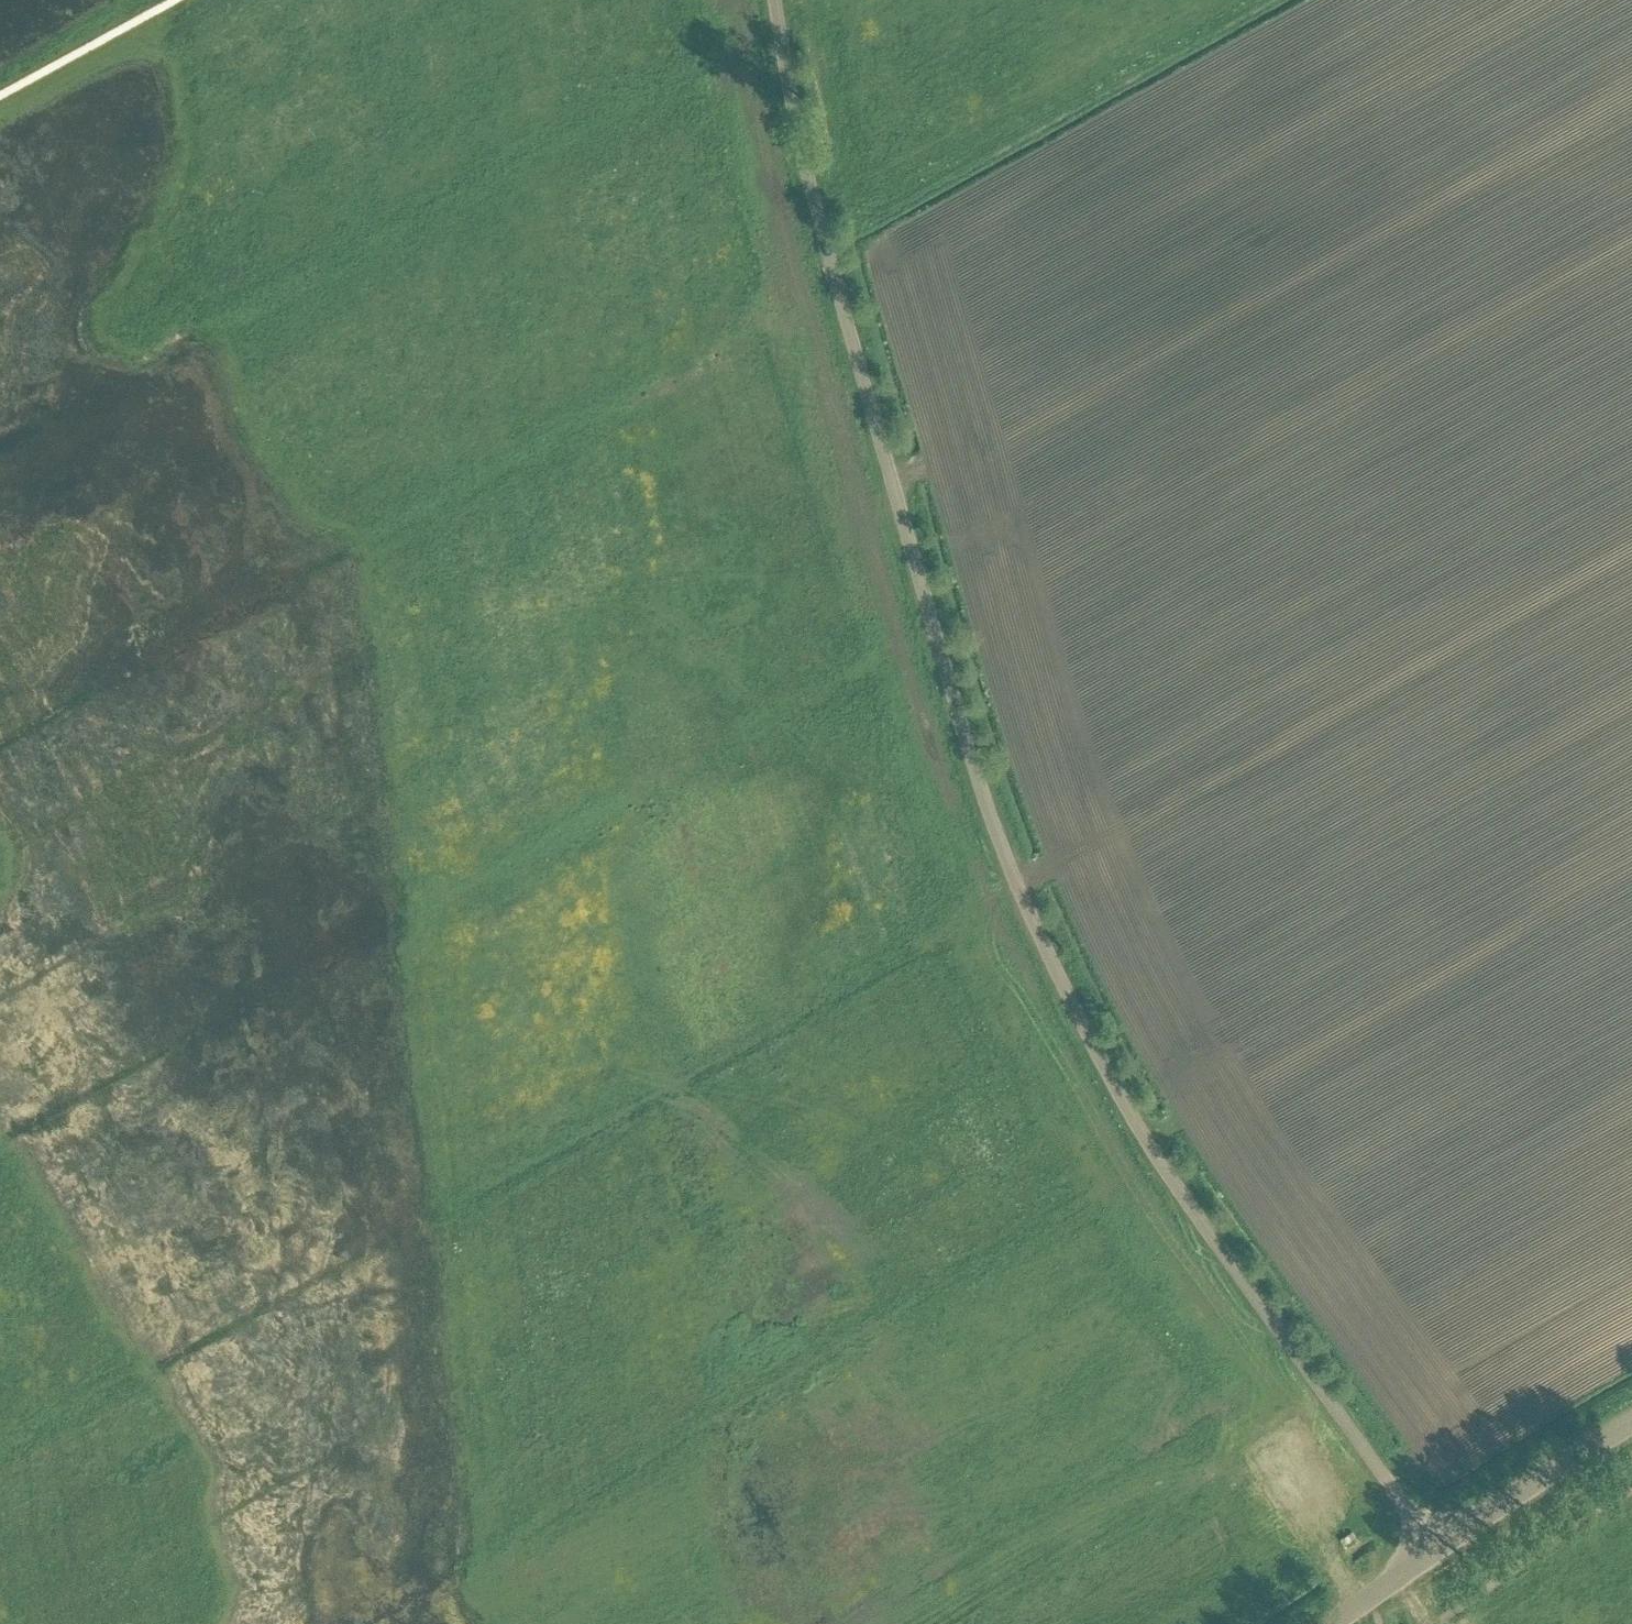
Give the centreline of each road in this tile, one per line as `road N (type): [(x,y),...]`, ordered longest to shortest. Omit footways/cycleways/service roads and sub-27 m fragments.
road 1 (unclassified): [(1436,1547),(1148,1144),(1015,879),(968,749),(831,263),(776,0)]
road 2 (tertiary): [(1436,1547),(1631,1418)]
road 3 (tertiary): [(1329,1623),(1436,1547)]

